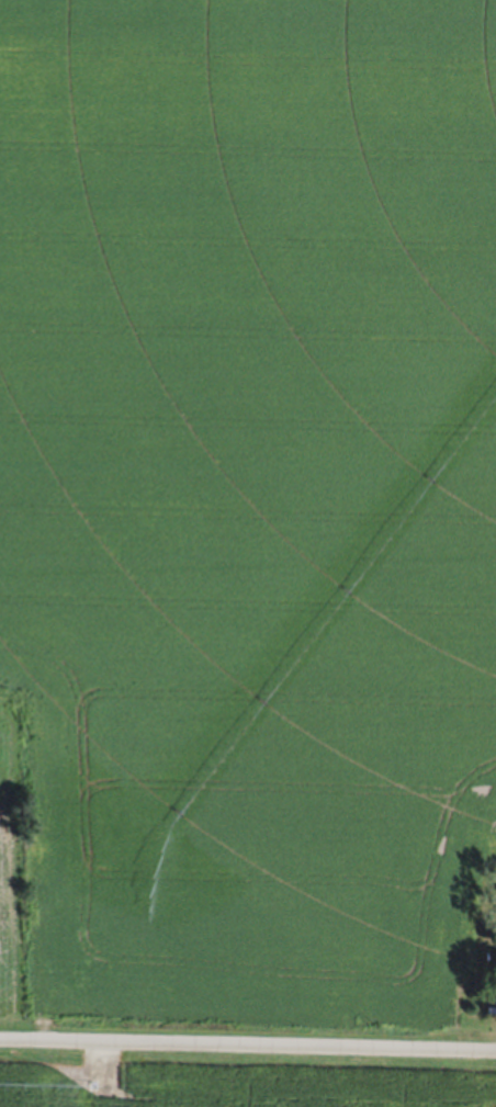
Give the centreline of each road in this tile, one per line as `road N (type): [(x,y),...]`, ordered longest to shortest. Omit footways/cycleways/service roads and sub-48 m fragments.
road 1 (residential): [(495,1046),(0,1035)]

